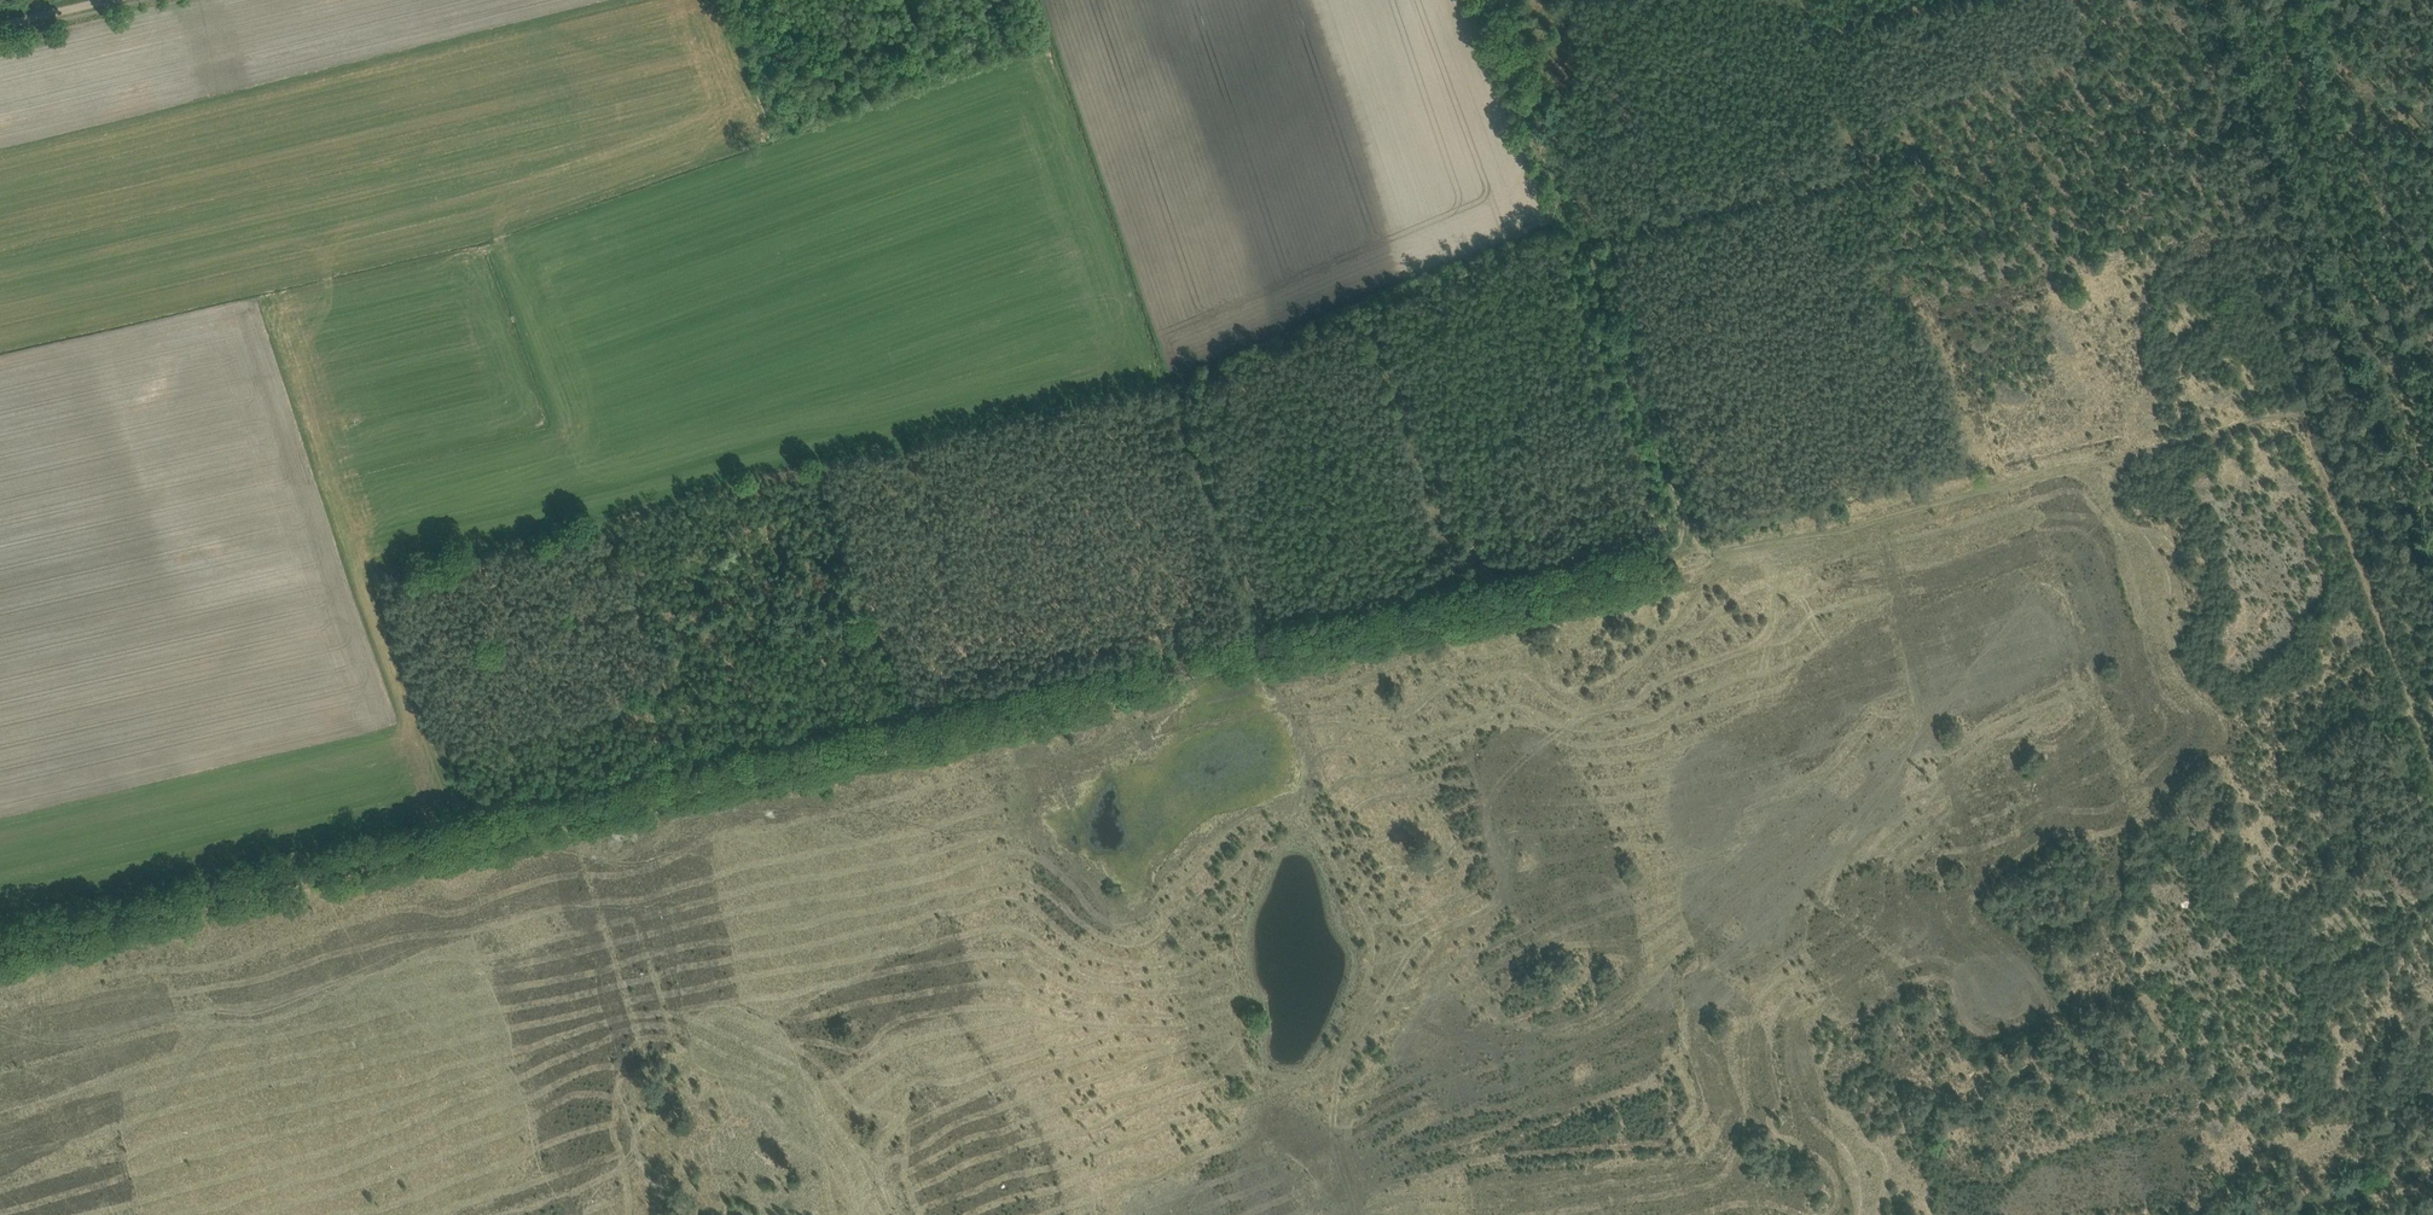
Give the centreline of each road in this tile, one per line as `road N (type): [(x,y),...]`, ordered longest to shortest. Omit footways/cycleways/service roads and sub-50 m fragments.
road 1 (track): [(0,946),(1671,552)]
road 2 (track): [(1671,552),(1482,0)]
road 3 (track): [(2420,0),(2298,41)]
road 4 (track): [(0,28),(118,0)]

